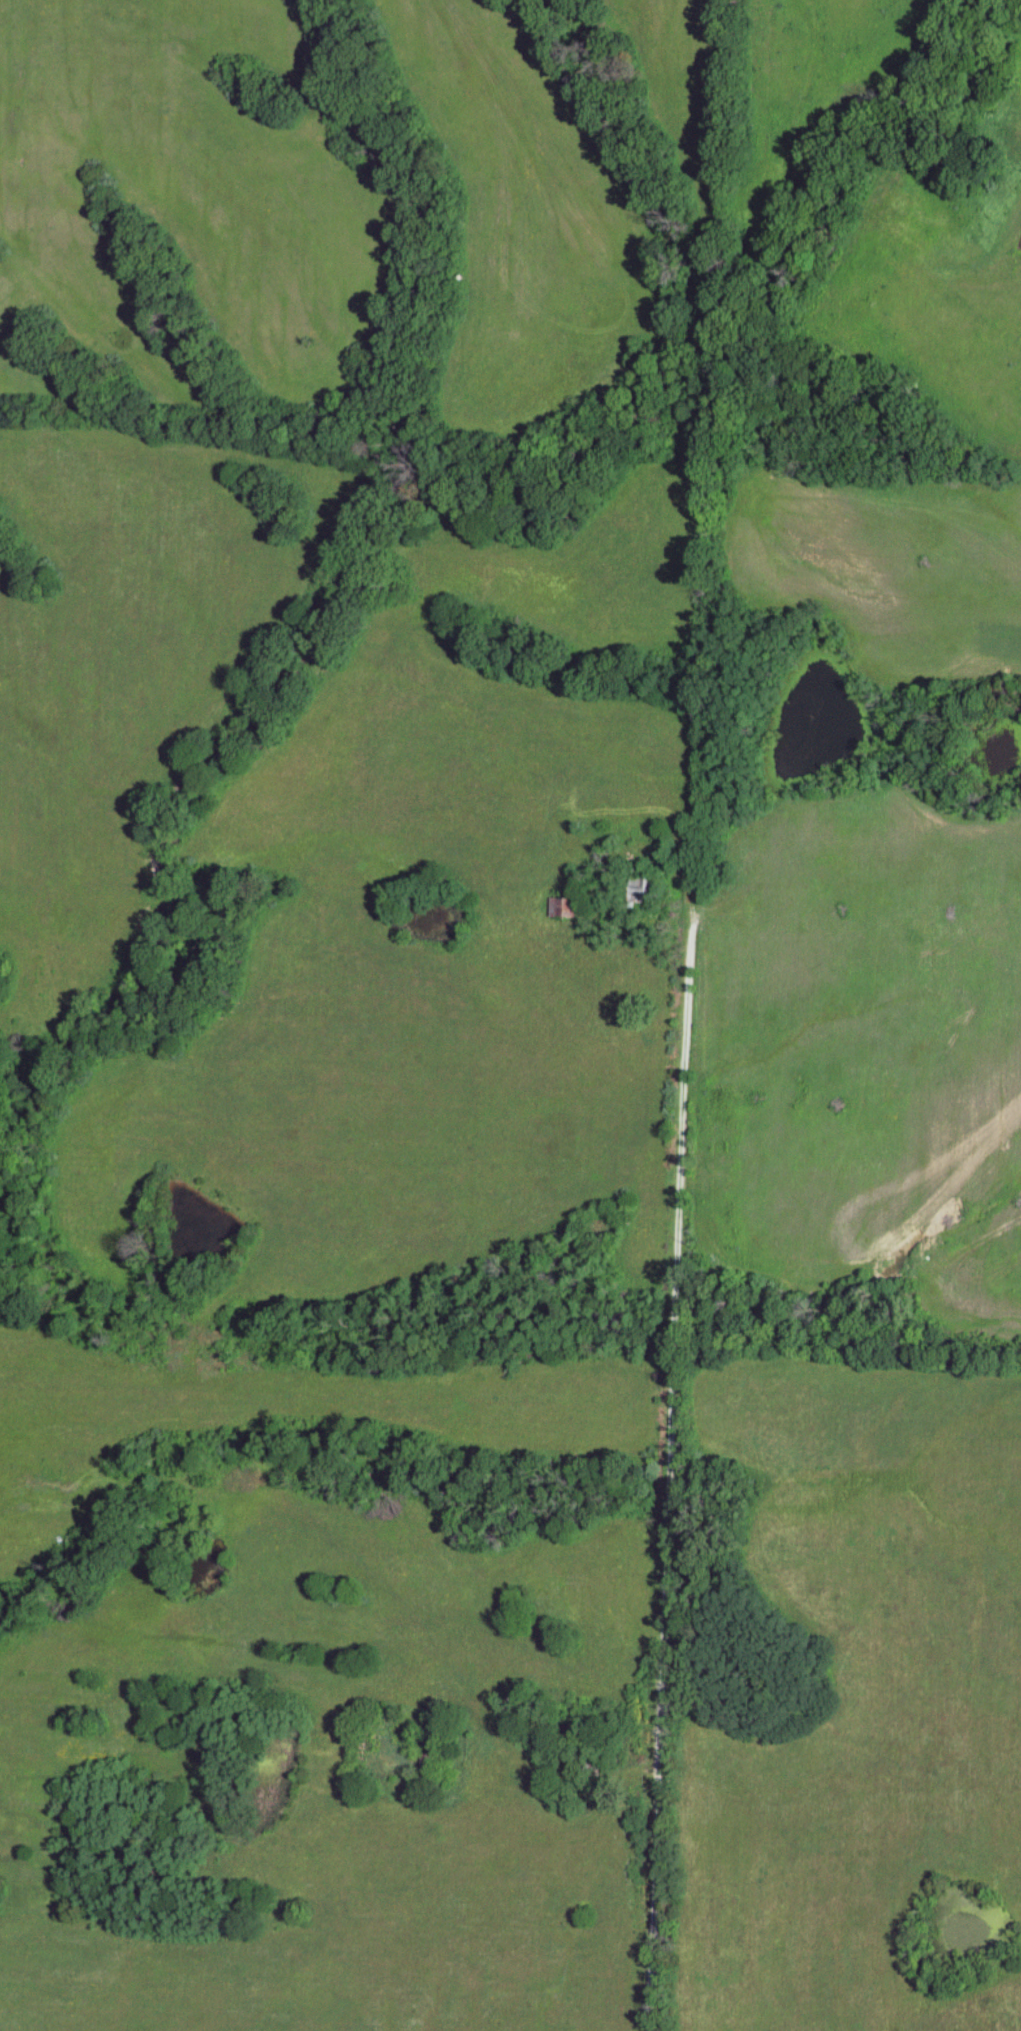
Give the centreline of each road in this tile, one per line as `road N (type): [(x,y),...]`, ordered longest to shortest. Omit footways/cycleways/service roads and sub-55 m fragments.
road 1 (residential): [(643,2030),(688,922)]

